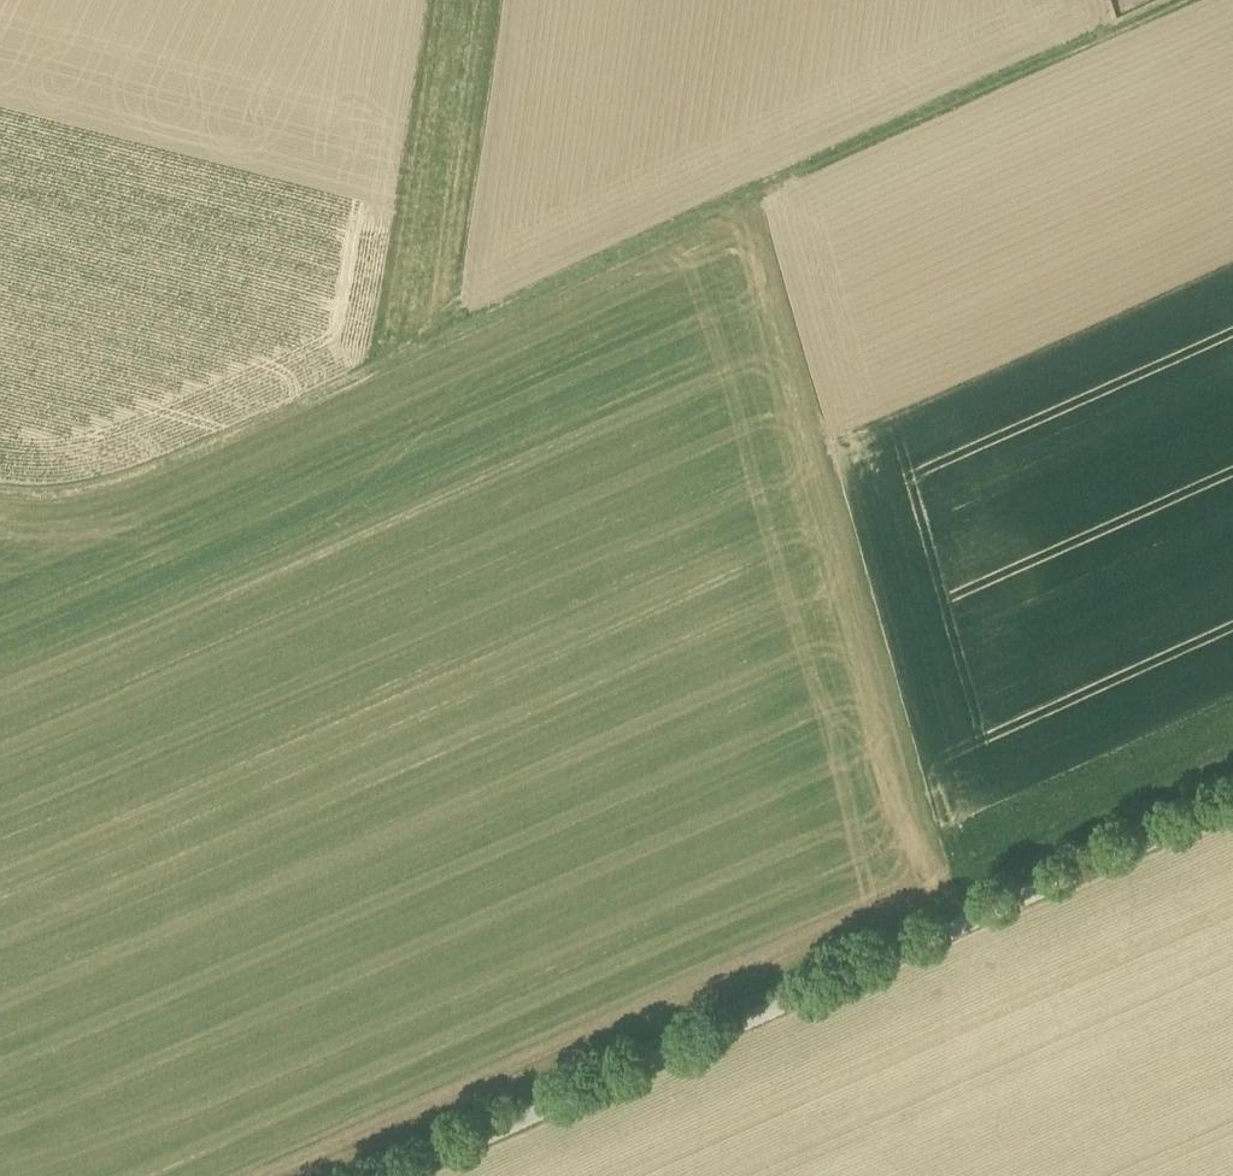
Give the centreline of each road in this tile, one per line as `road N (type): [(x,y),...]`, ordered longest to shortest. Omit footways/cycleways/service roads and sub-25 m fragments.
road 1 (track): [(0,489),(52,503),(1178,0)]
road 2 (track): [(1232,799),(382,1175)]

